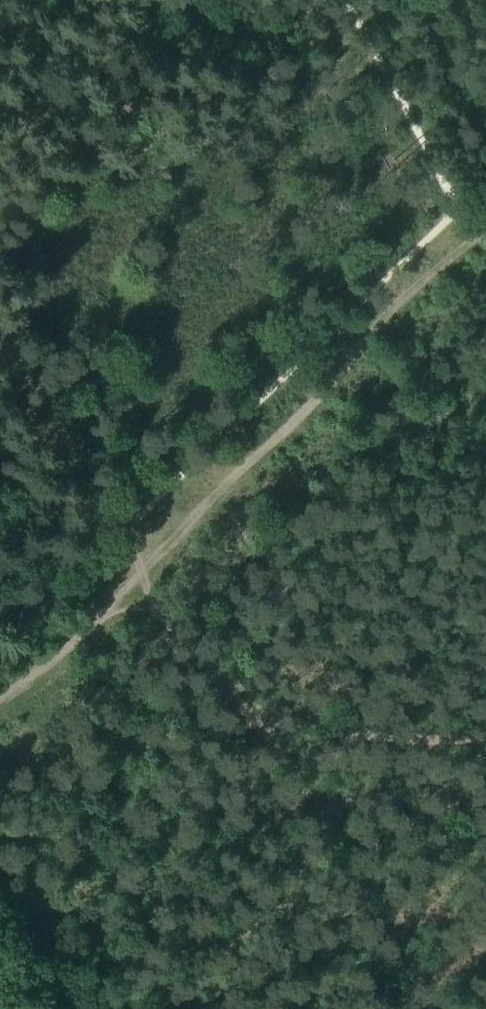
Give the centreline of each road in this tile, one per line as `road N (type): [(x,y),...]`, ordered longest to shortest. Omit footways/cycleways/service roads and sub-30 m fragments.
road 1 (track): [(150,576),(260,449),(485,229)]
road 2 (track): [(0,701),(150,576)]
road 3 (track): [(0,896),(149,1008)]

